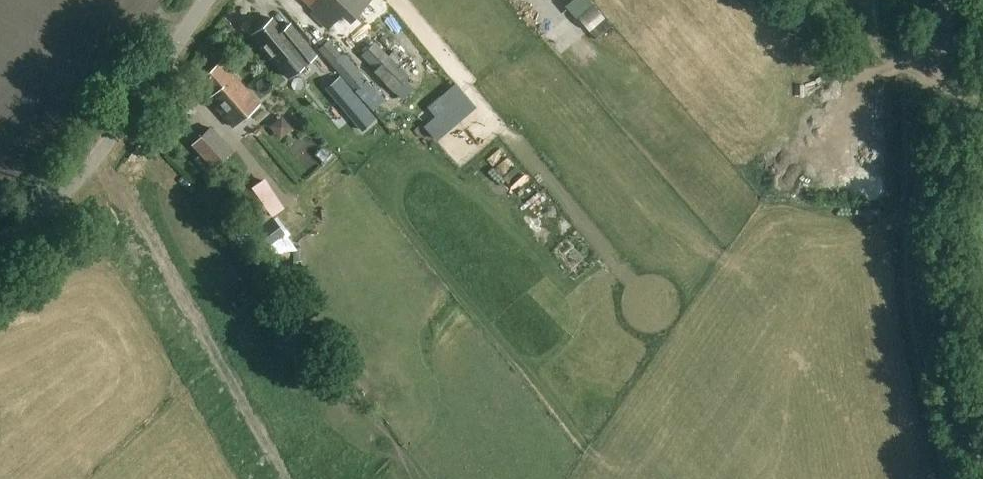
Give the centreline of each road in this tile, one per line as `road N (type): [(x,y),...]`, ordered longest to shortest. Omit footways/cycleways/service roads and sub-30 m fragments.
road 1 (track): [(943,45),(926,258),(956,380)]
road 2 (unclassified): [(0,230),(78,183),(204,0)]
road 3 (track): [(946,0),(943,45),(859,83)]

